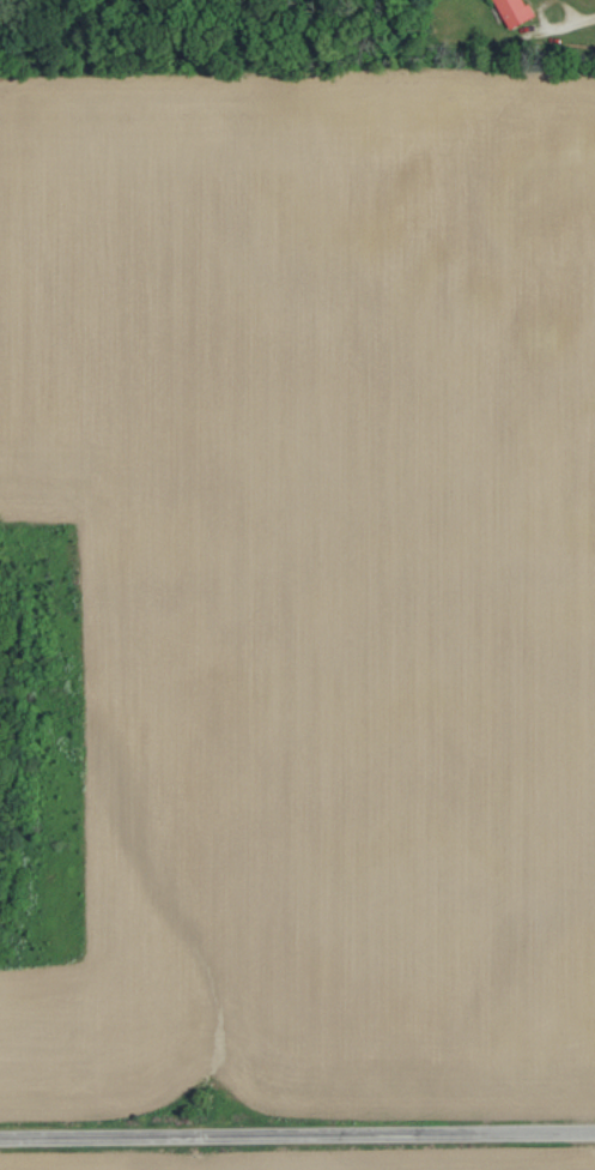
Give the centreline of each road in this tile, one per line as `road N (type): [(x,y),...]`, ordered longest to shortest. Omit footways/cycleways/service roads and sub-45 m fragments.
road 1 (residential): [(0,1136),(594,1131)]

